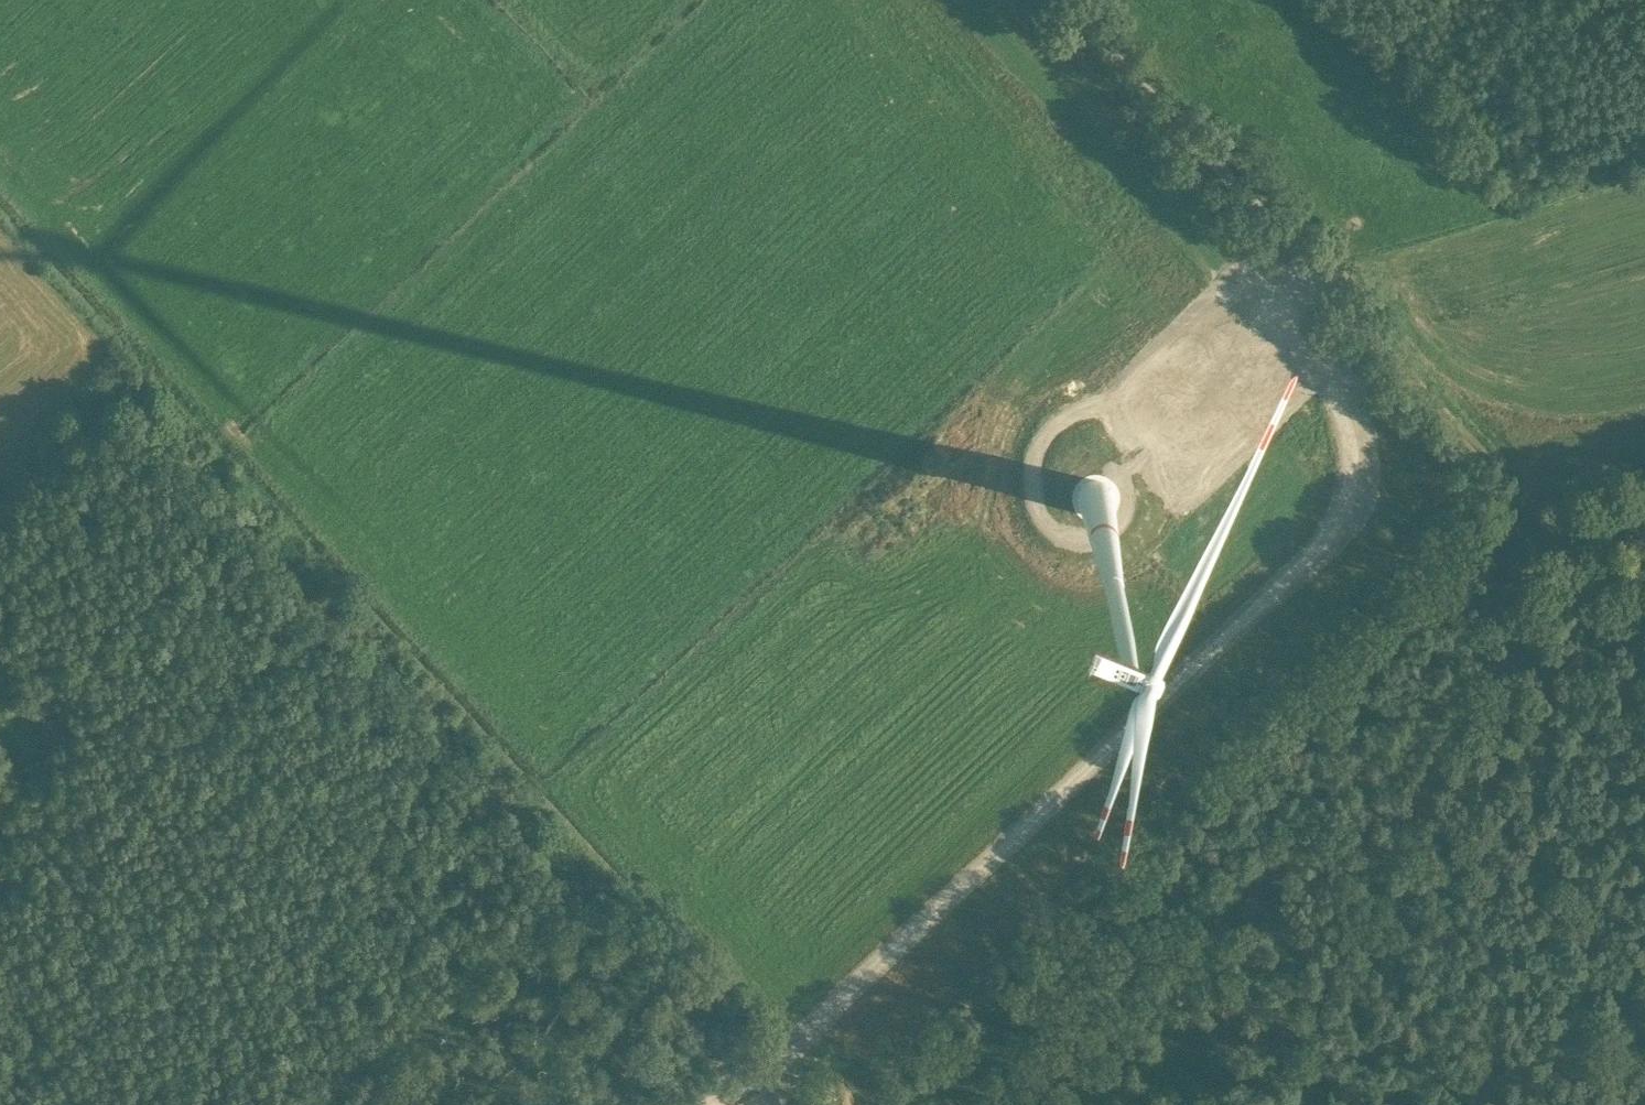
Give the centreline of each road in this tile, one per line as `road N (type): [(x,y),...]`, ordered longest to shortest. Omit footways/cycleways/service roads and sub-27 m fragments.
road 1 (track): [(1644,624),(1062,0)]
road 2 (track): [(1283,235),(1098,419)]

